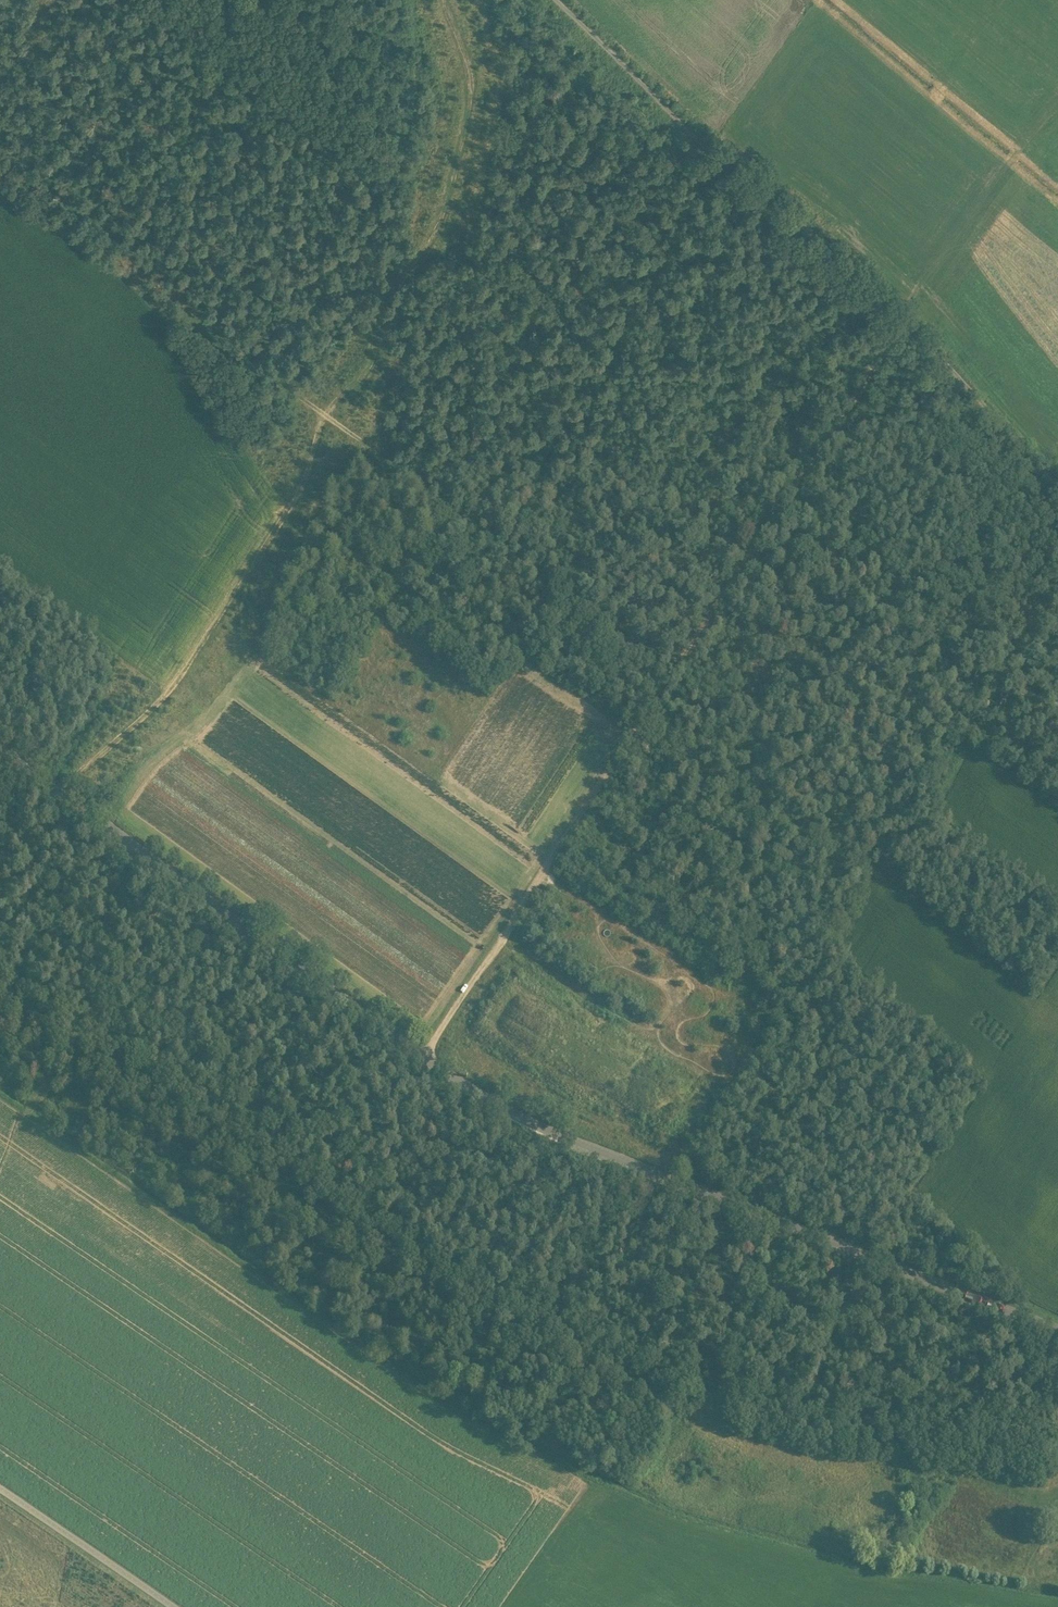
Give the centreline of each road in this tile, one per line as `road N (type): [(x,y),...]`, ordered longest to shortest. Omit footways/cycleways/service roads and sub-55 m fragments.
road 1 (tertiary): [(1057,1332),(509,1113),(0,751)]
road 2 (track): [(563,0),(907,324)]
road 3 (track): [(327,416),(310,474),(185,670),(58,792)]
road 4 (track): [(422,1057),(675,672)]
road 5 (track): [(442,0),(472,80),(455,178),(424,244),(380,305),(377,338),(359,374),(327,416)]
road 6 (track): [(327,416),(675,672)]
road 7 (track): [(675,672),(907,324)]
road 8 (track): [(0,182),(327,416)]
road 9 (track): [(33,1105),(184,884)]
road 10 (track): [(764,1016),(546,875)]
road 11 (track): [(907,324),(1008,434),(1057,474)]

